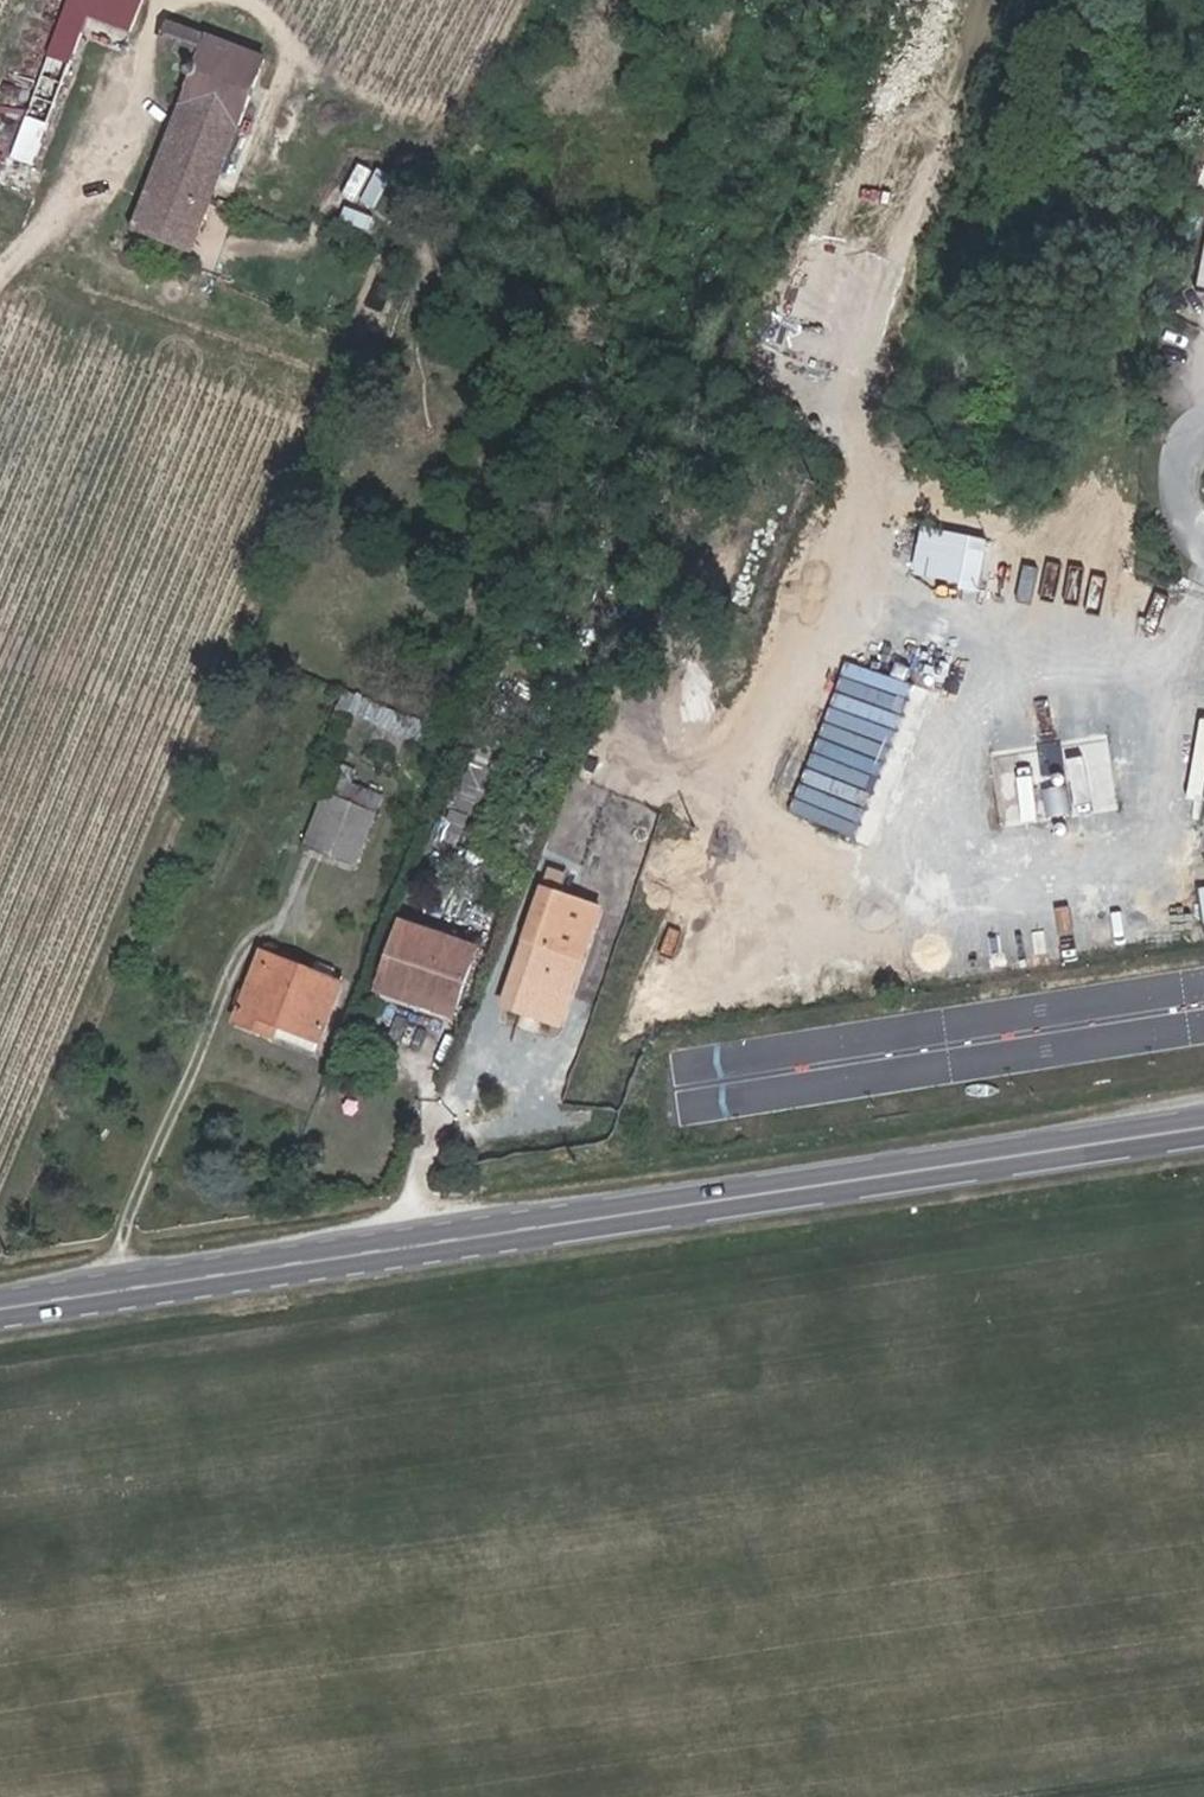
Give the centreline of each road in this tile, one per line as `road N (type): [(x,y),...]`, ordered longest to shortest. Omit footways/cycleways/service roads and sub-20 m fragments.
road 1 (primary): [(0,1307),(1203,1122)]
road 2 (unclassified): [(1203,518),(1180,504),(1175,427),(1203,420)]

